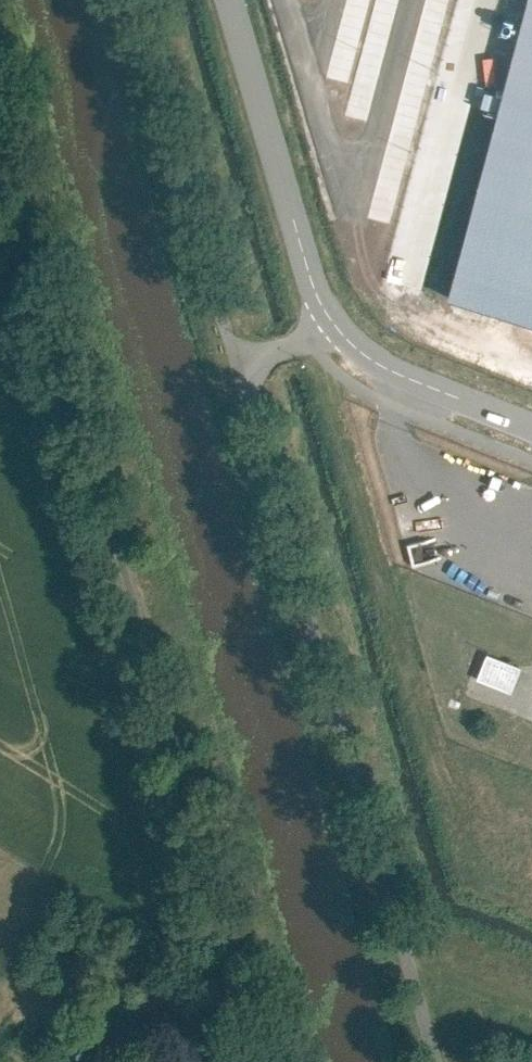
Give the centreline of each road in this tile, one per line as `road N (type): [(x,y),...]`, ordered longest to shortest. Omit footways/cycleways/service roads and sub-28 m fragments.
road 1 (unclassified): [(269,1061),(0,131)]
road 2 (unclassified): [(432,1061),(235,350),(337,325)]
road 3 (unclassified): [(337,325),(300,254),(225,0)]
road 4 (unclassified): [(531,428),(384,371),(337,325)]

